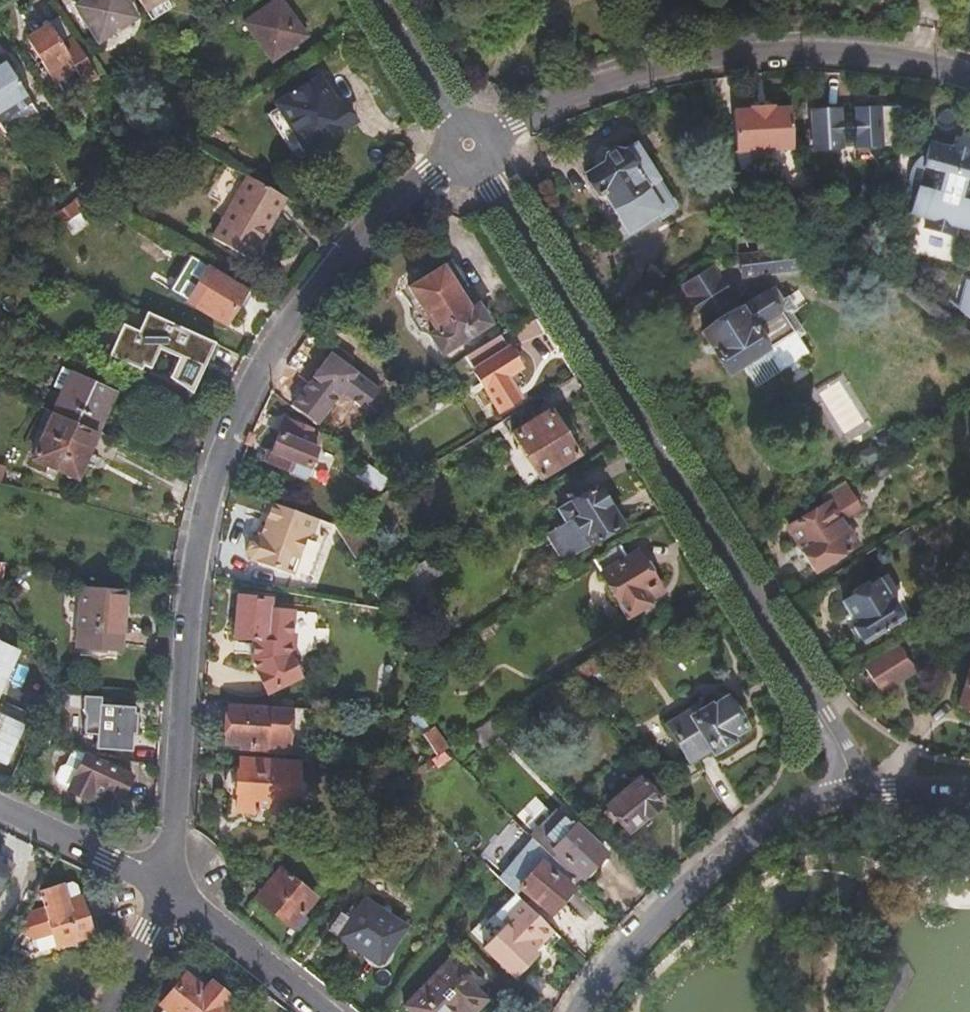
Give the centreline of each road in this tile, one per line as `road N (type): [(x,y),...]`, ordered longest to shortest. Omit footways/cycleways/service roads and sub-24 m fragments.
road 1 (residential): [(170,892),(187,601),(218,468),(251,376),(327,264),(468,144)]
road 2 (tertiary): [(468,144),(822,718),(853,790)]
road 3 (residential): [(468,144),(612,83),(734,61),(854,55),(969,75)]
road 4 (tertiary): [(853,790),(817,798),(759,831),(625,955),(582,1011)]
road 5 (residential): [(323,1011),(170,892)]
road 6 (residential): [(0,806),(170,892)]
road 7 (tertiary): [(379,0),(468,144)]
road 8 (residential): [(170,892),(107,1011)]

